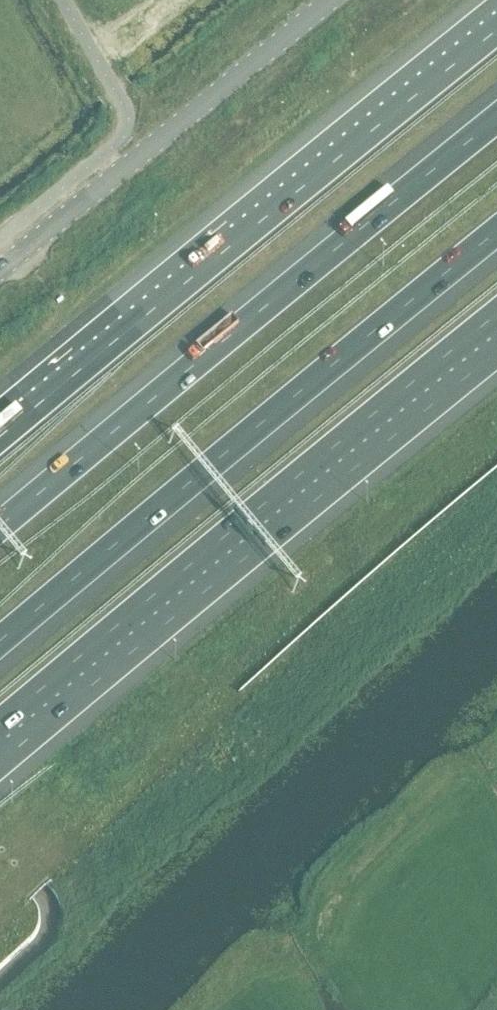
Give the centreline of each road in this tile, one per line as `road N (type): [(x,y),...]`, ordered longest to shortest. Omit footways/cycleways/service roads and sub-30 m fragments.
road 1 (motorway): [(0,642),(496,232)]
road 2 (motorway): [(0,723),(496,314)]
road 3 (motorway): [(496,34),(0,440)]
road 4 (motorway): [(496,120),(0,526)]
road 5 (unclassified): [(335,0),(0,274)]

